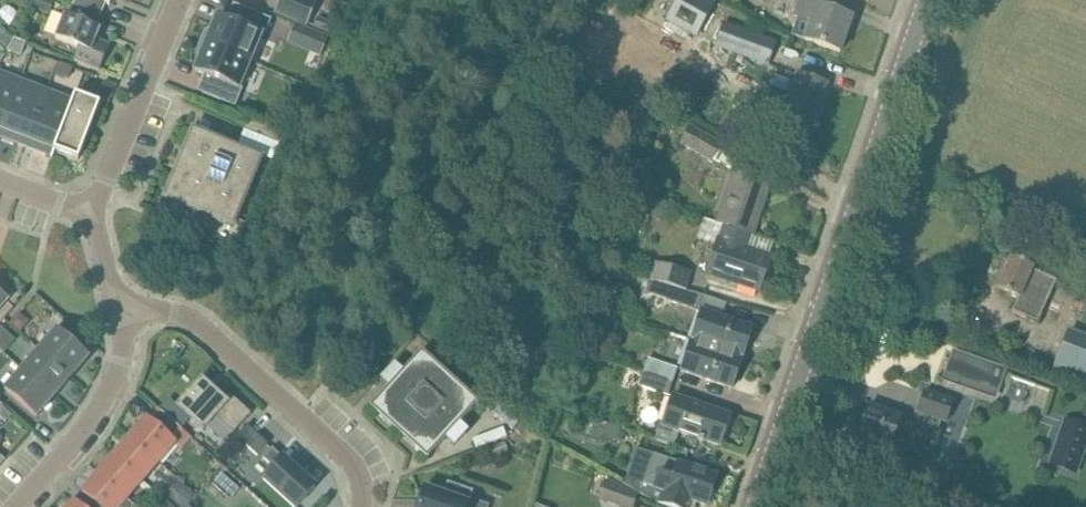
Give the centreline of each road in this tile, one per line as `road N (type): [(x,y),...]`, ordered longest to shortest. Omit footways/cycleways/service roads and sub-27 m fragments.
road 1 (secondary): [(747,506),(922,0)]
road 2 (residential): [(363,506),(352,465),(200,326),(128,307)]
road 3 (residential): [(20,506),(128,376),(128,307)]
road 4 (residential): [(102,222),(187,0)]

